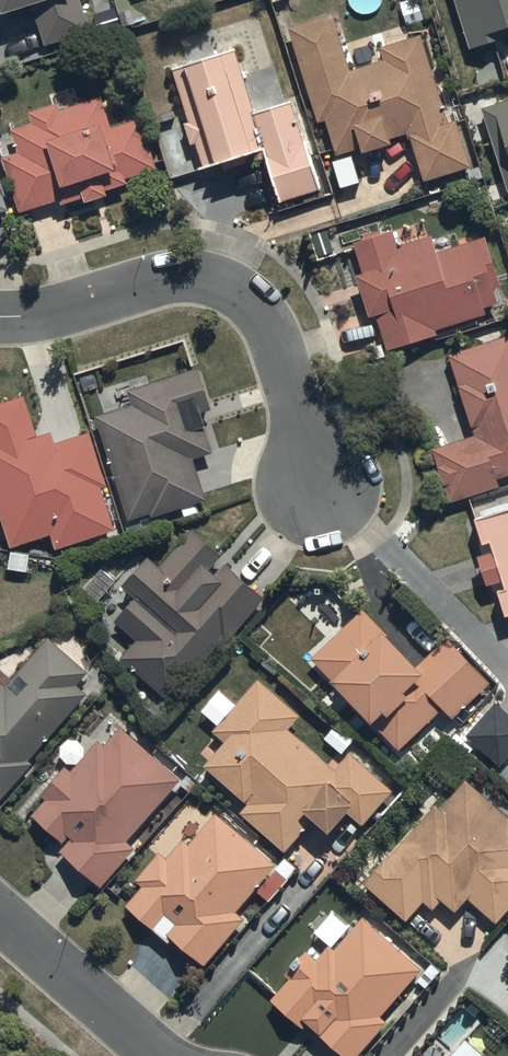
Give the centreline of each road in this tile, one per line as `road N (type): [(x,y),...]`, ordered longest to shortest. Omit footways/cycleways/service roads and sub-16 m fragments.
road 1 (residential): [(0,311),(120,293),(172,276),(218,281),(261,311),(324,480)]
road 2 (residential): [(0,918),(146,1055)]

